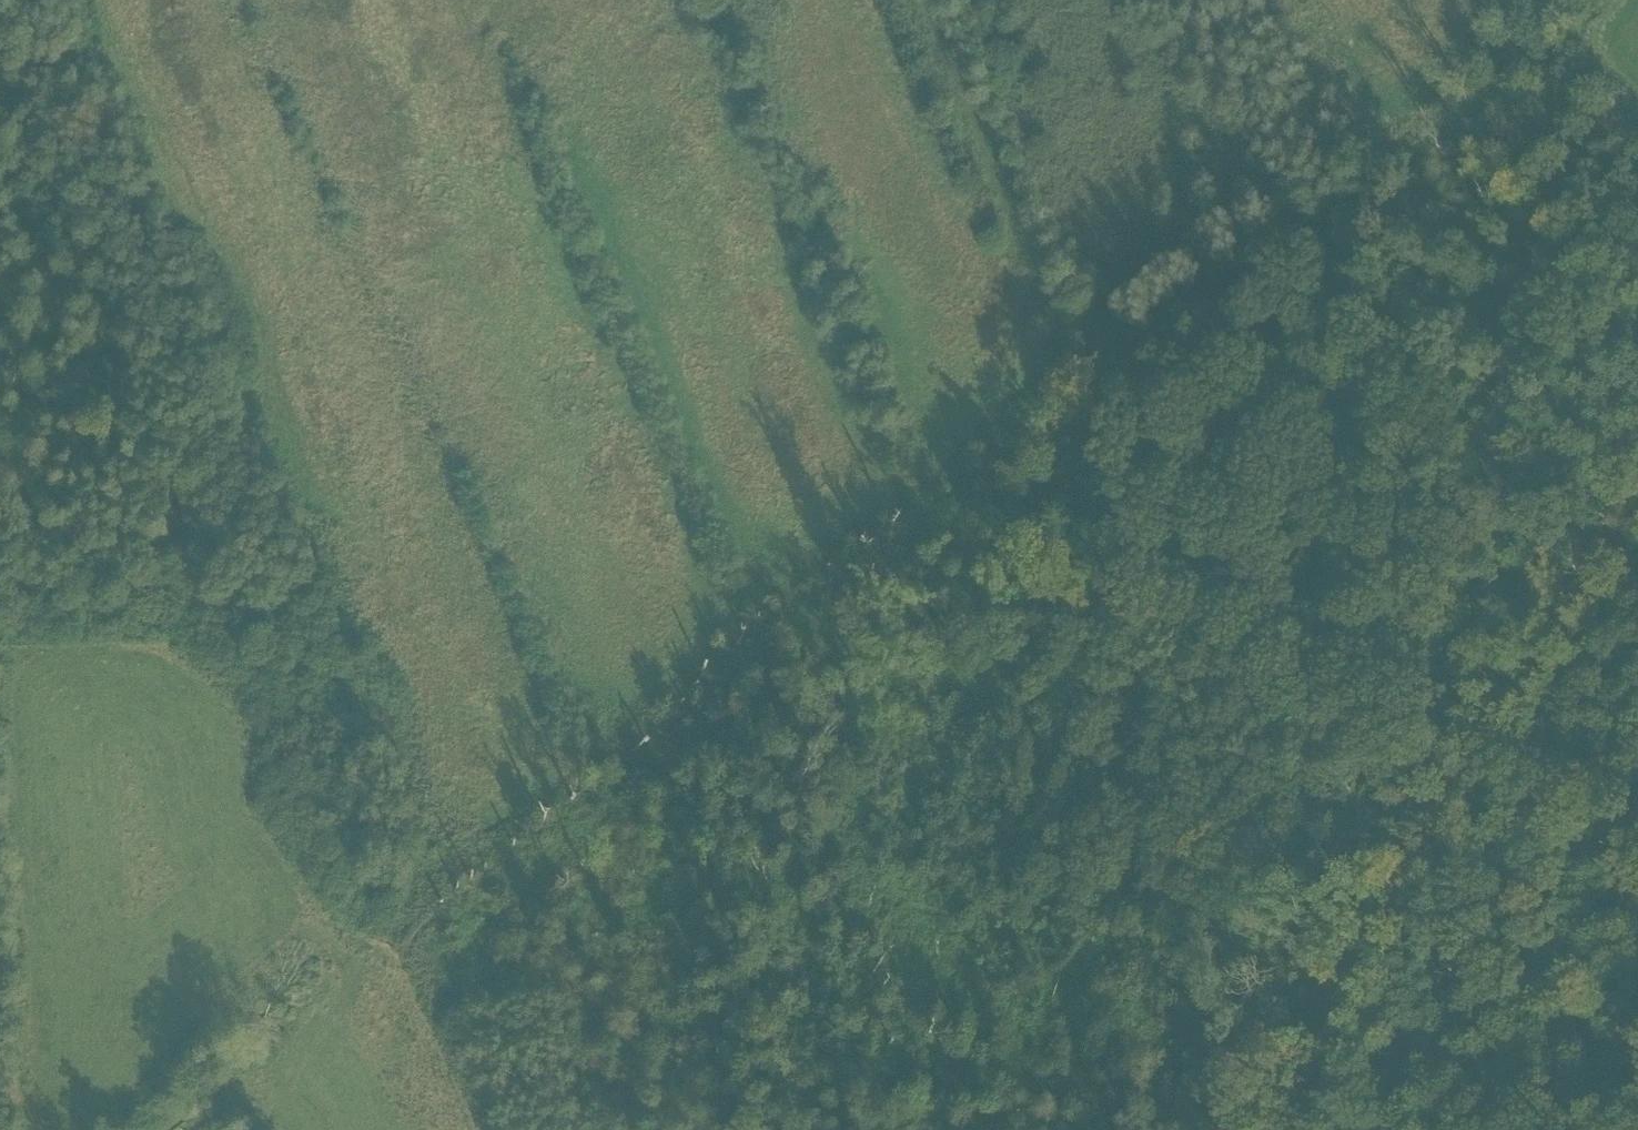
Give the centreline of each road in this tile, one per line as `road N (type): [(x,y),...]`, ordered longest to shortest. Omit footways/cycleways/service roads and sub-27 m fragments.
road 1 (track): [(1637,194),(1545,85),(1439,99),(1361,188),(1102,362)]
road 2 (track): [(950,489),(1032,529),(1114,622),(1257,655),(1464,758)]
road 3 (track): [(1464,758),(1637,508)]
road 4 (track): [(1464,758),(1637,835)]

